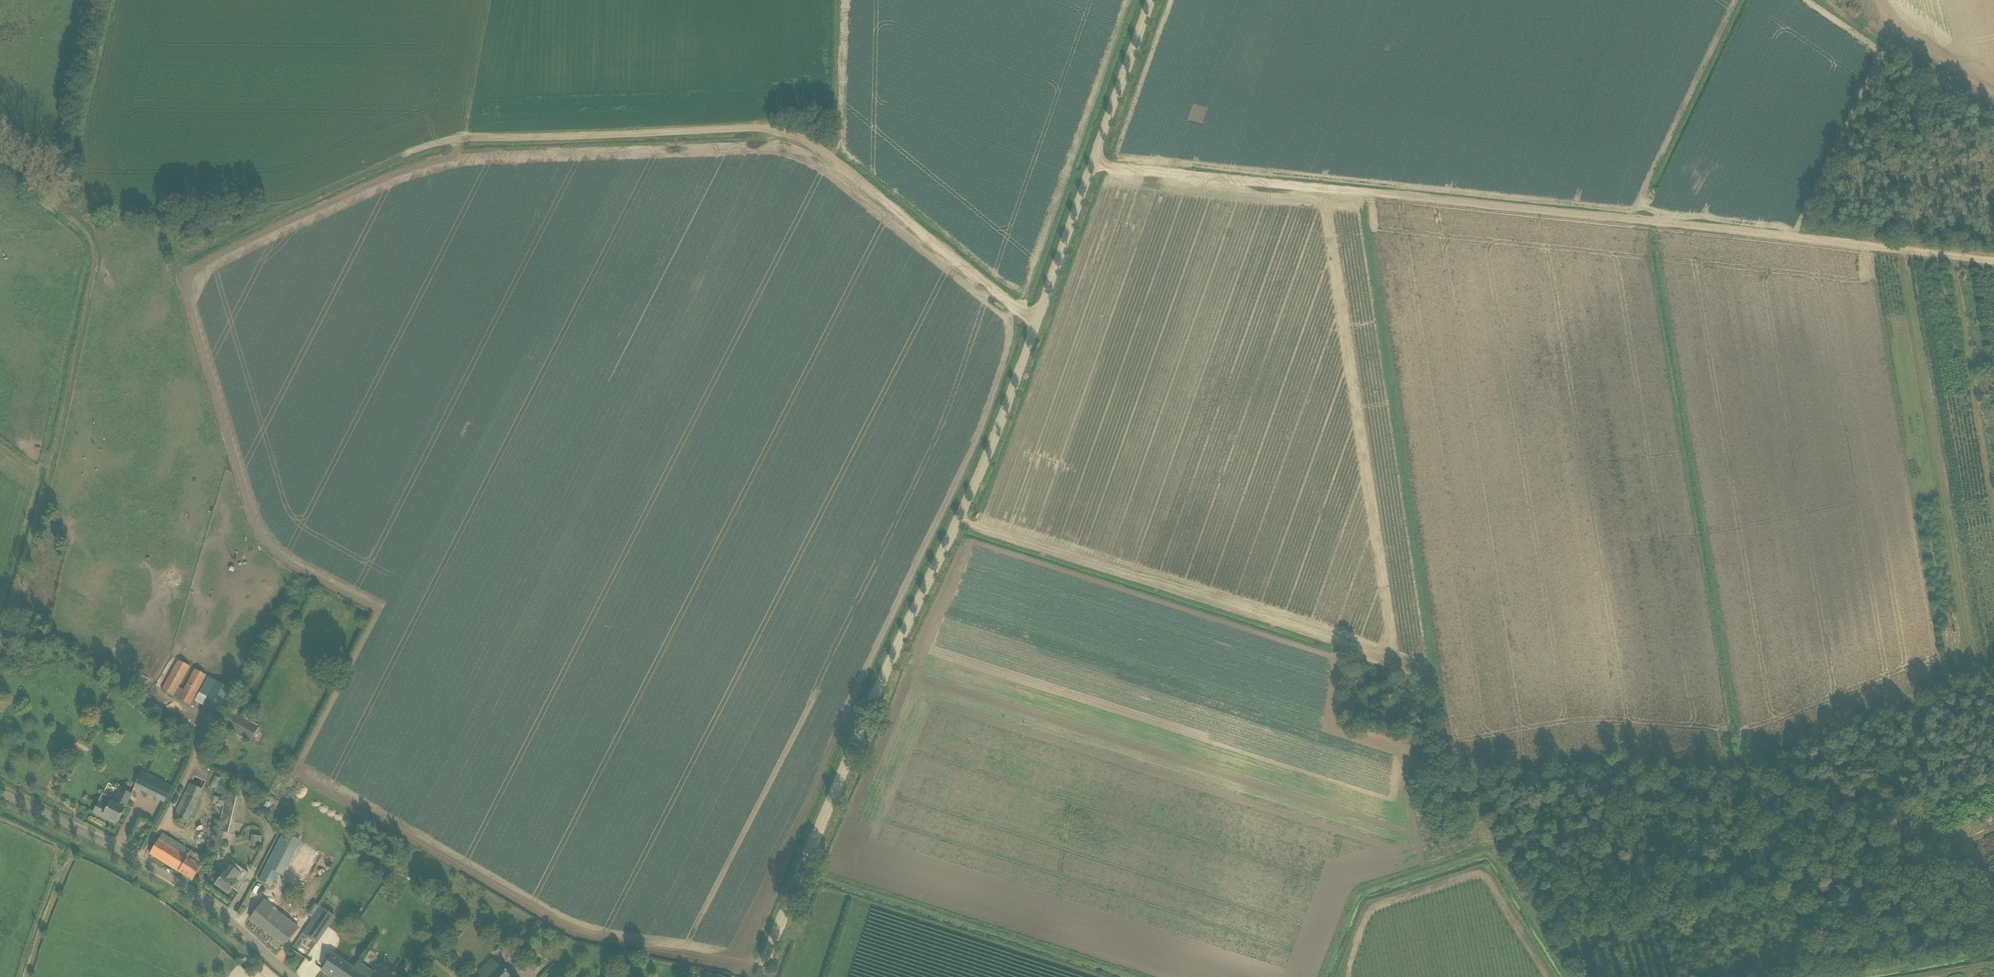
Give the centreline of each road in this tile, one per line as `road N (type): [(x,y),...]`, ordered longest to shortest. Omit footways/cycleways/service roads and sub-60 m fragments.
road 1 (track): [(0,152),(81,211),(146,216),(166,232),(171,251),(186,257),(483,127),(759,125),(816,146),(1037,323)]
road 2 (unclassified): [(759,976),(874,697),(981,471),(1151,0)]
road 3 (track): [(0,656),(49,492),(92,286),(96,243),(76,200),(77,160),(109,0)]
road 4 (track): [(1365,193),(1993,255)]
road 5 (track): [(1455,768),(1365,193)]
road 6 (track): [(1455,768),(1589,750),(1771,771),(1993,893)]
road 7 (unclassified): [(296,976),(189,890),(0,794)]
road 8 (track): [(1094,162),(1365,193)]
road 9 (track): [(846,0),(846,110),(832,158)]

